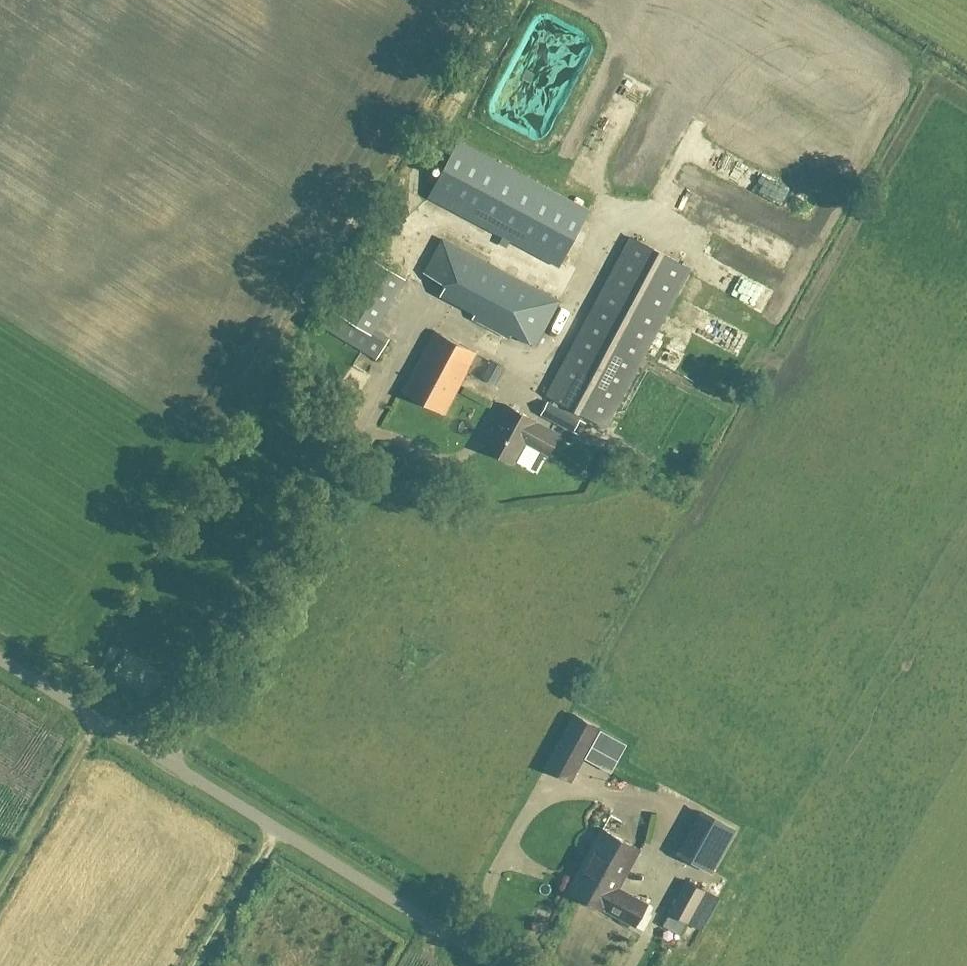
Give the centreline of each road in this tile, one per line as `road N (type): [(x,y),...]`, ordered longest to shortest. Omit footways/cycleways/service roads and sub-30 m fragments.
road 1 (unclassified): [(490,965),(0,661)]

